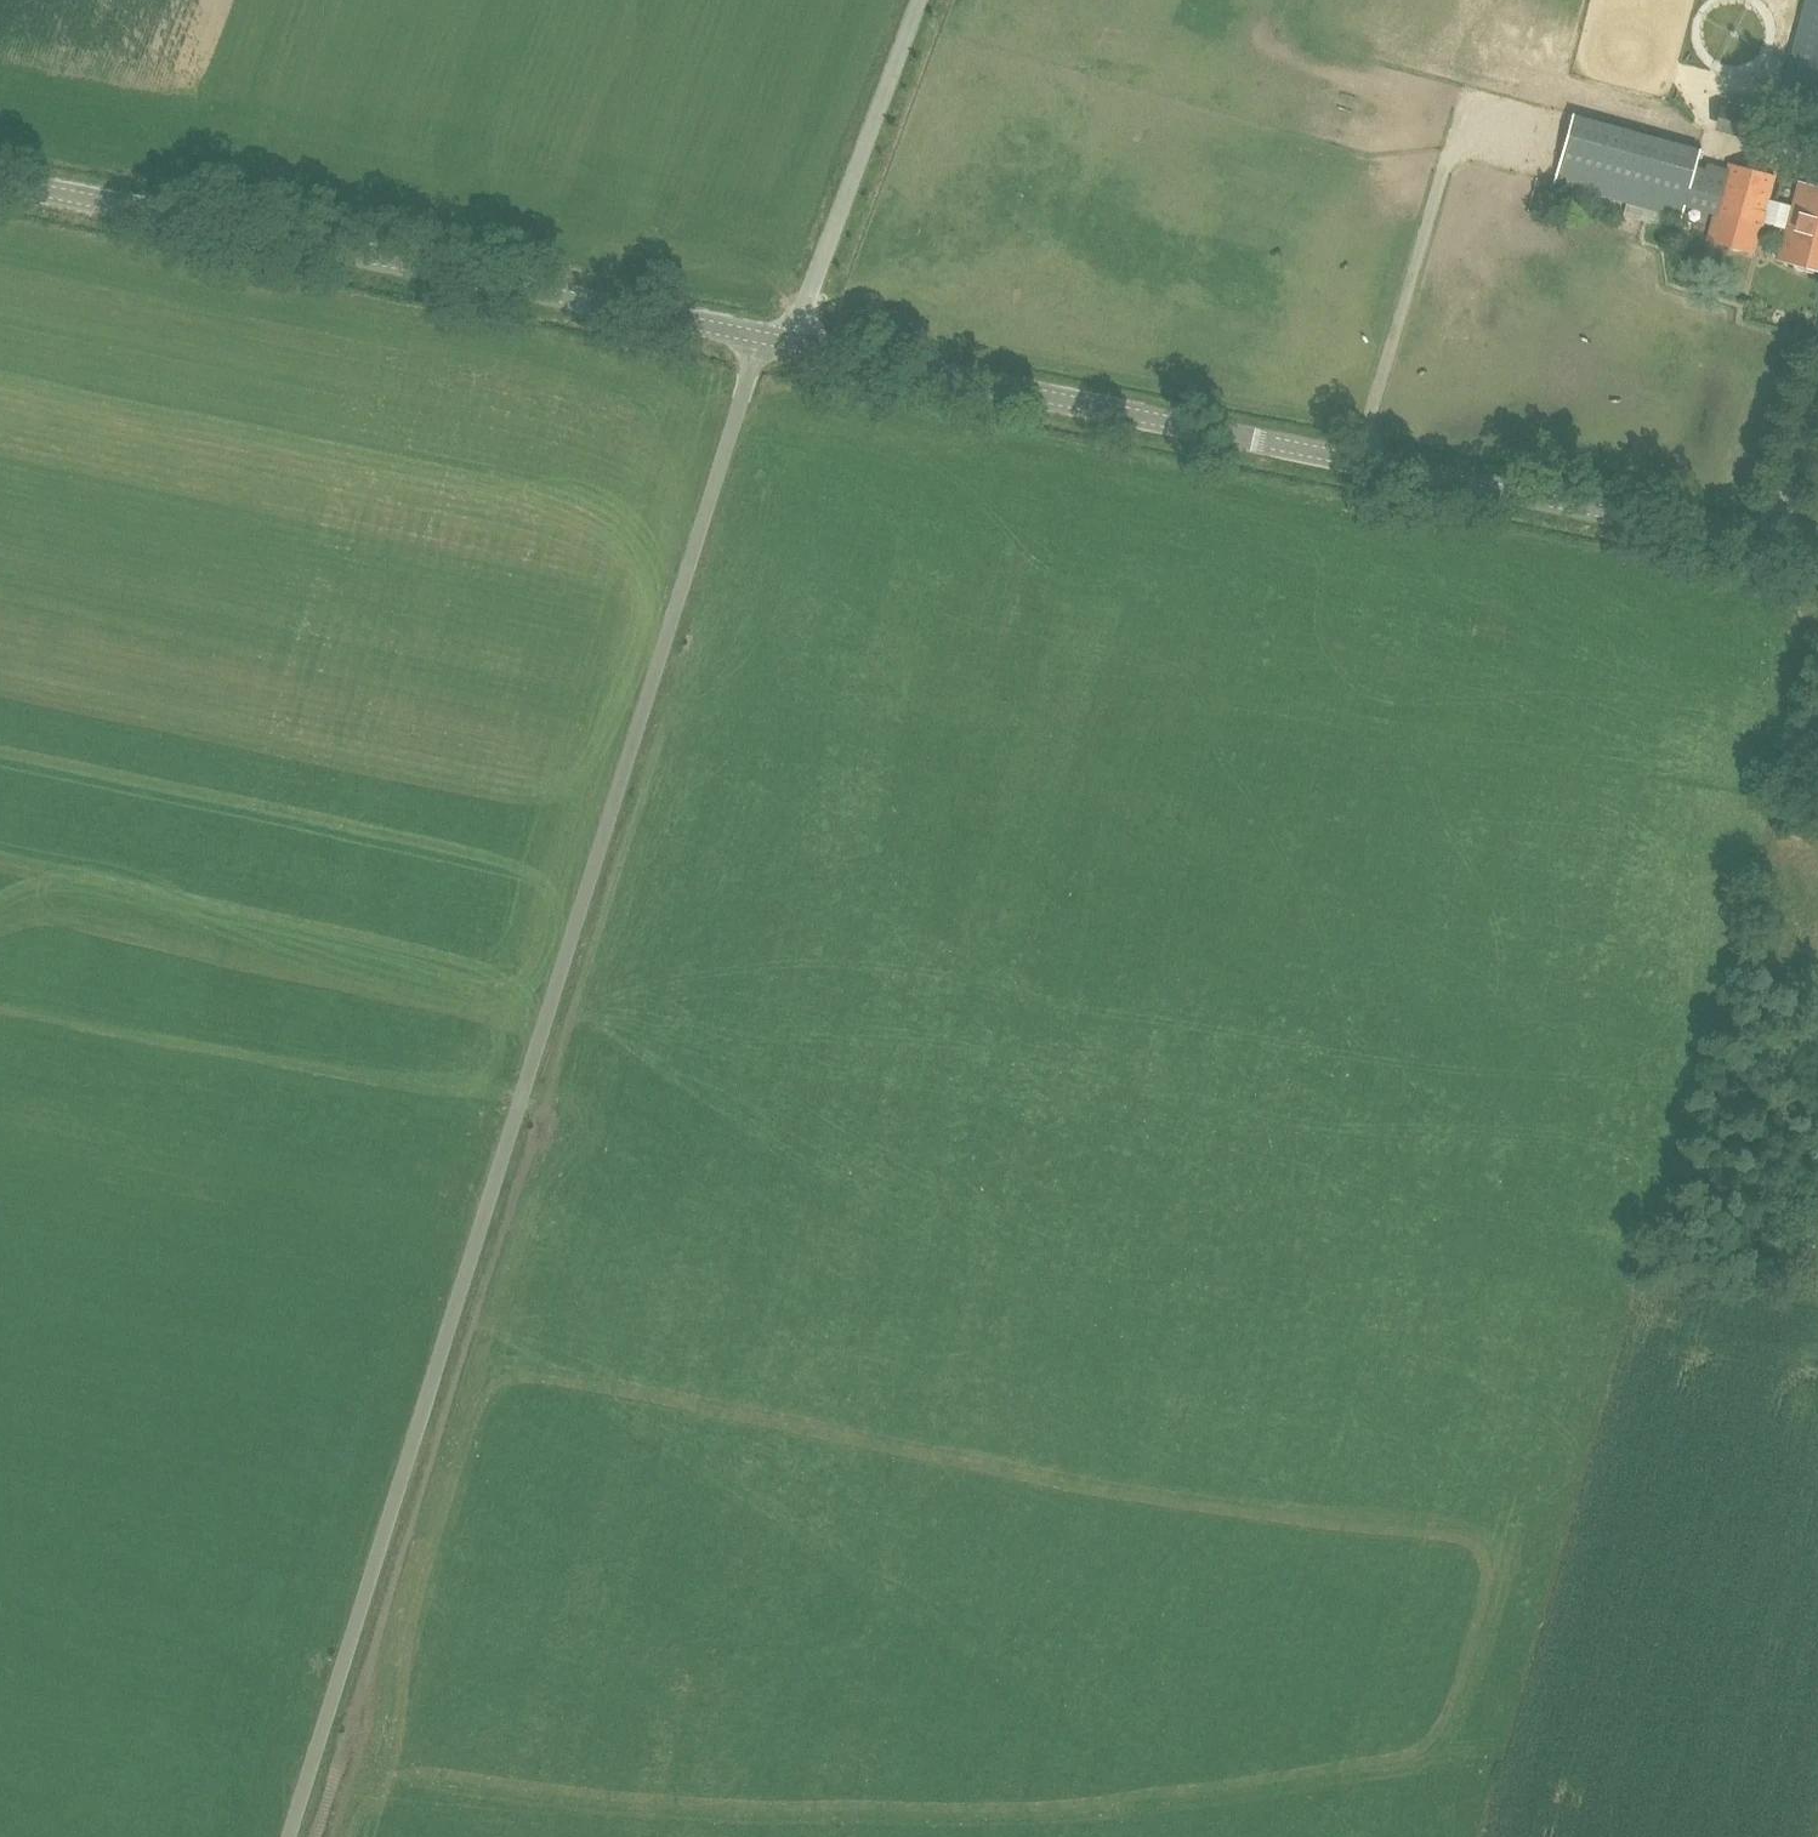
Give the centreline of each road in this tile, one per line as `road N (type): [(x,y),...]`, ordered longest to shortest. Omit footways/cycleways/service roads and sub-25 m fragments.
road 1 (unclassified): [(289,1836),(756,341)]
road 2 (unclassified): [(1817,548),(791,347)]
road 3 (unclassified): [(756,341),(0,178)]
road 4 (unclassified): [(919,0),(791,347)]

